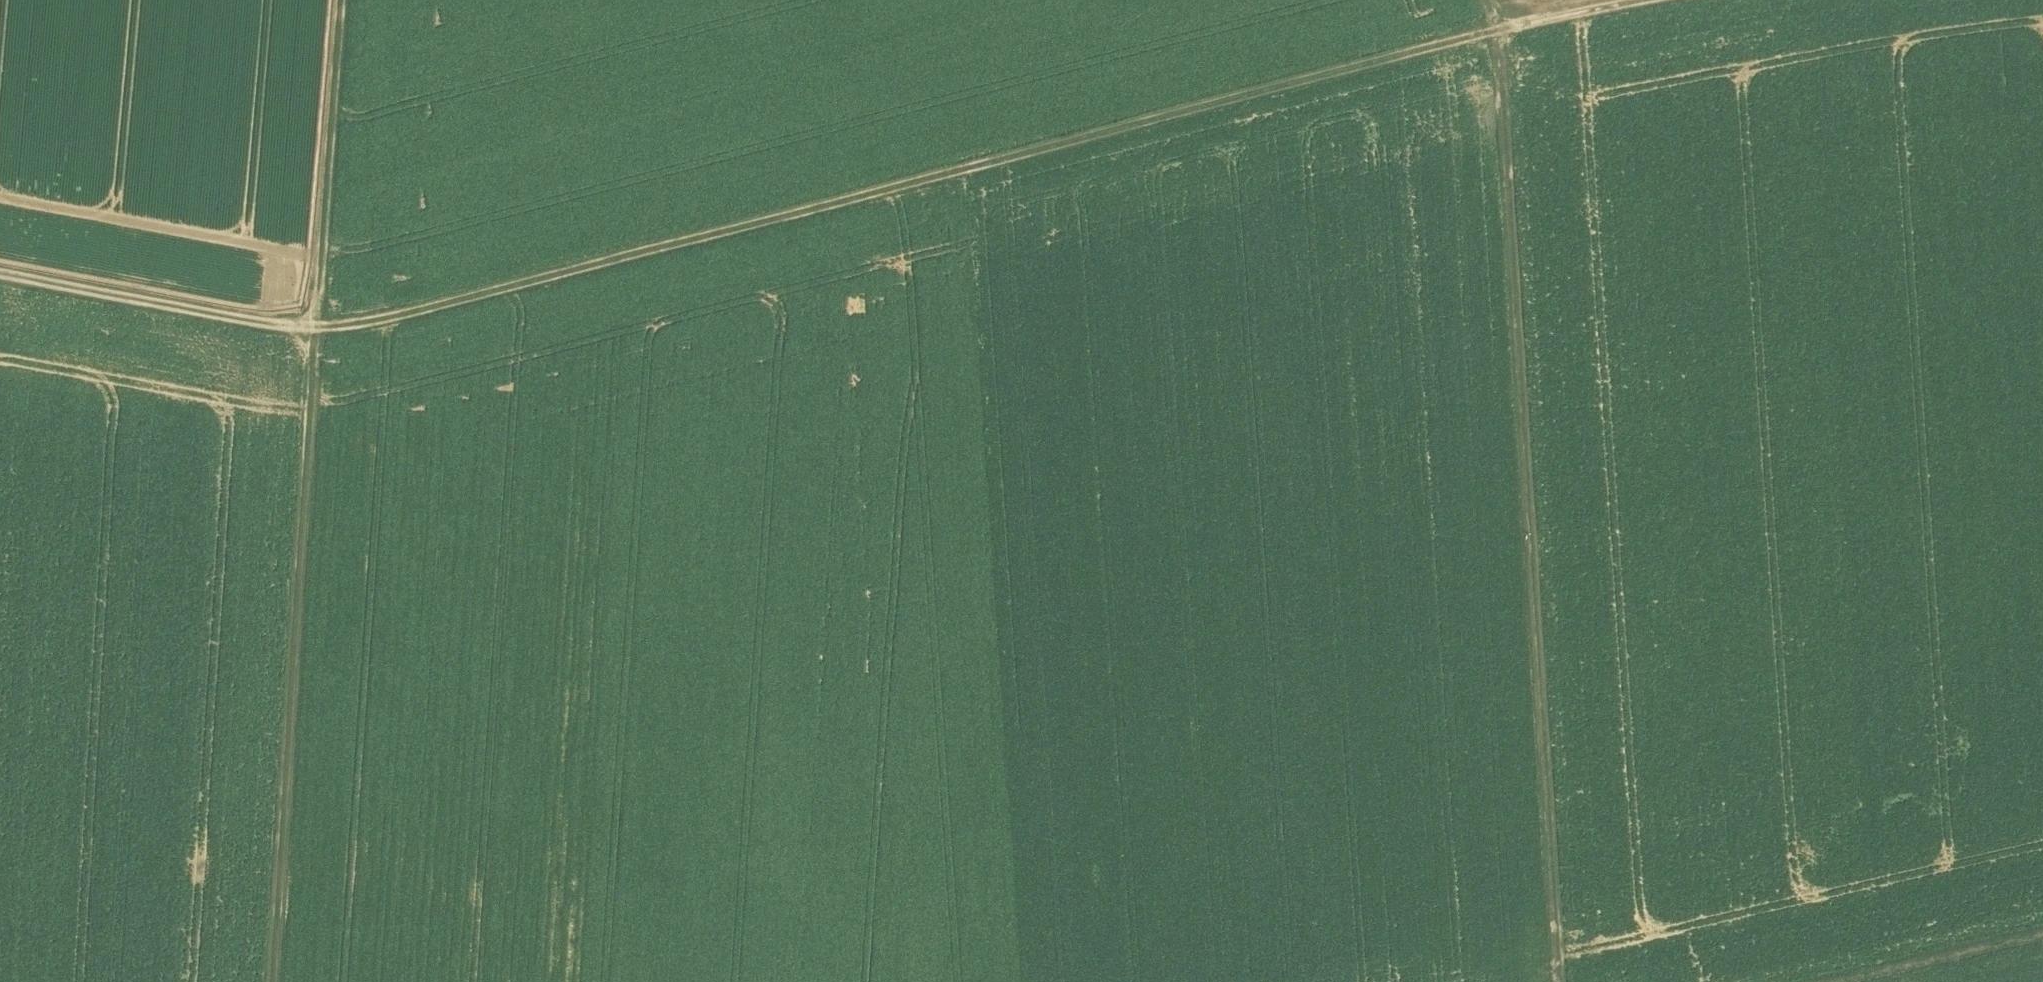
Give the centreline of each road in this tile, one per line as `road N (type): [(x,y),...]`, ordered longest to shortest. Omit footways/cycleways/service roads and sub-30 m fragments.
road 1 (track): [(0,273),(270,323),(356,323),(1236,94),(1641,0)]
road 2 (track): [(1562,981),(1513,169),(1500,29),(1487,0)]
road 3 (track): [(343,0),(275,981)]
road 4 (track): [(1839,981),(2042,934)]

